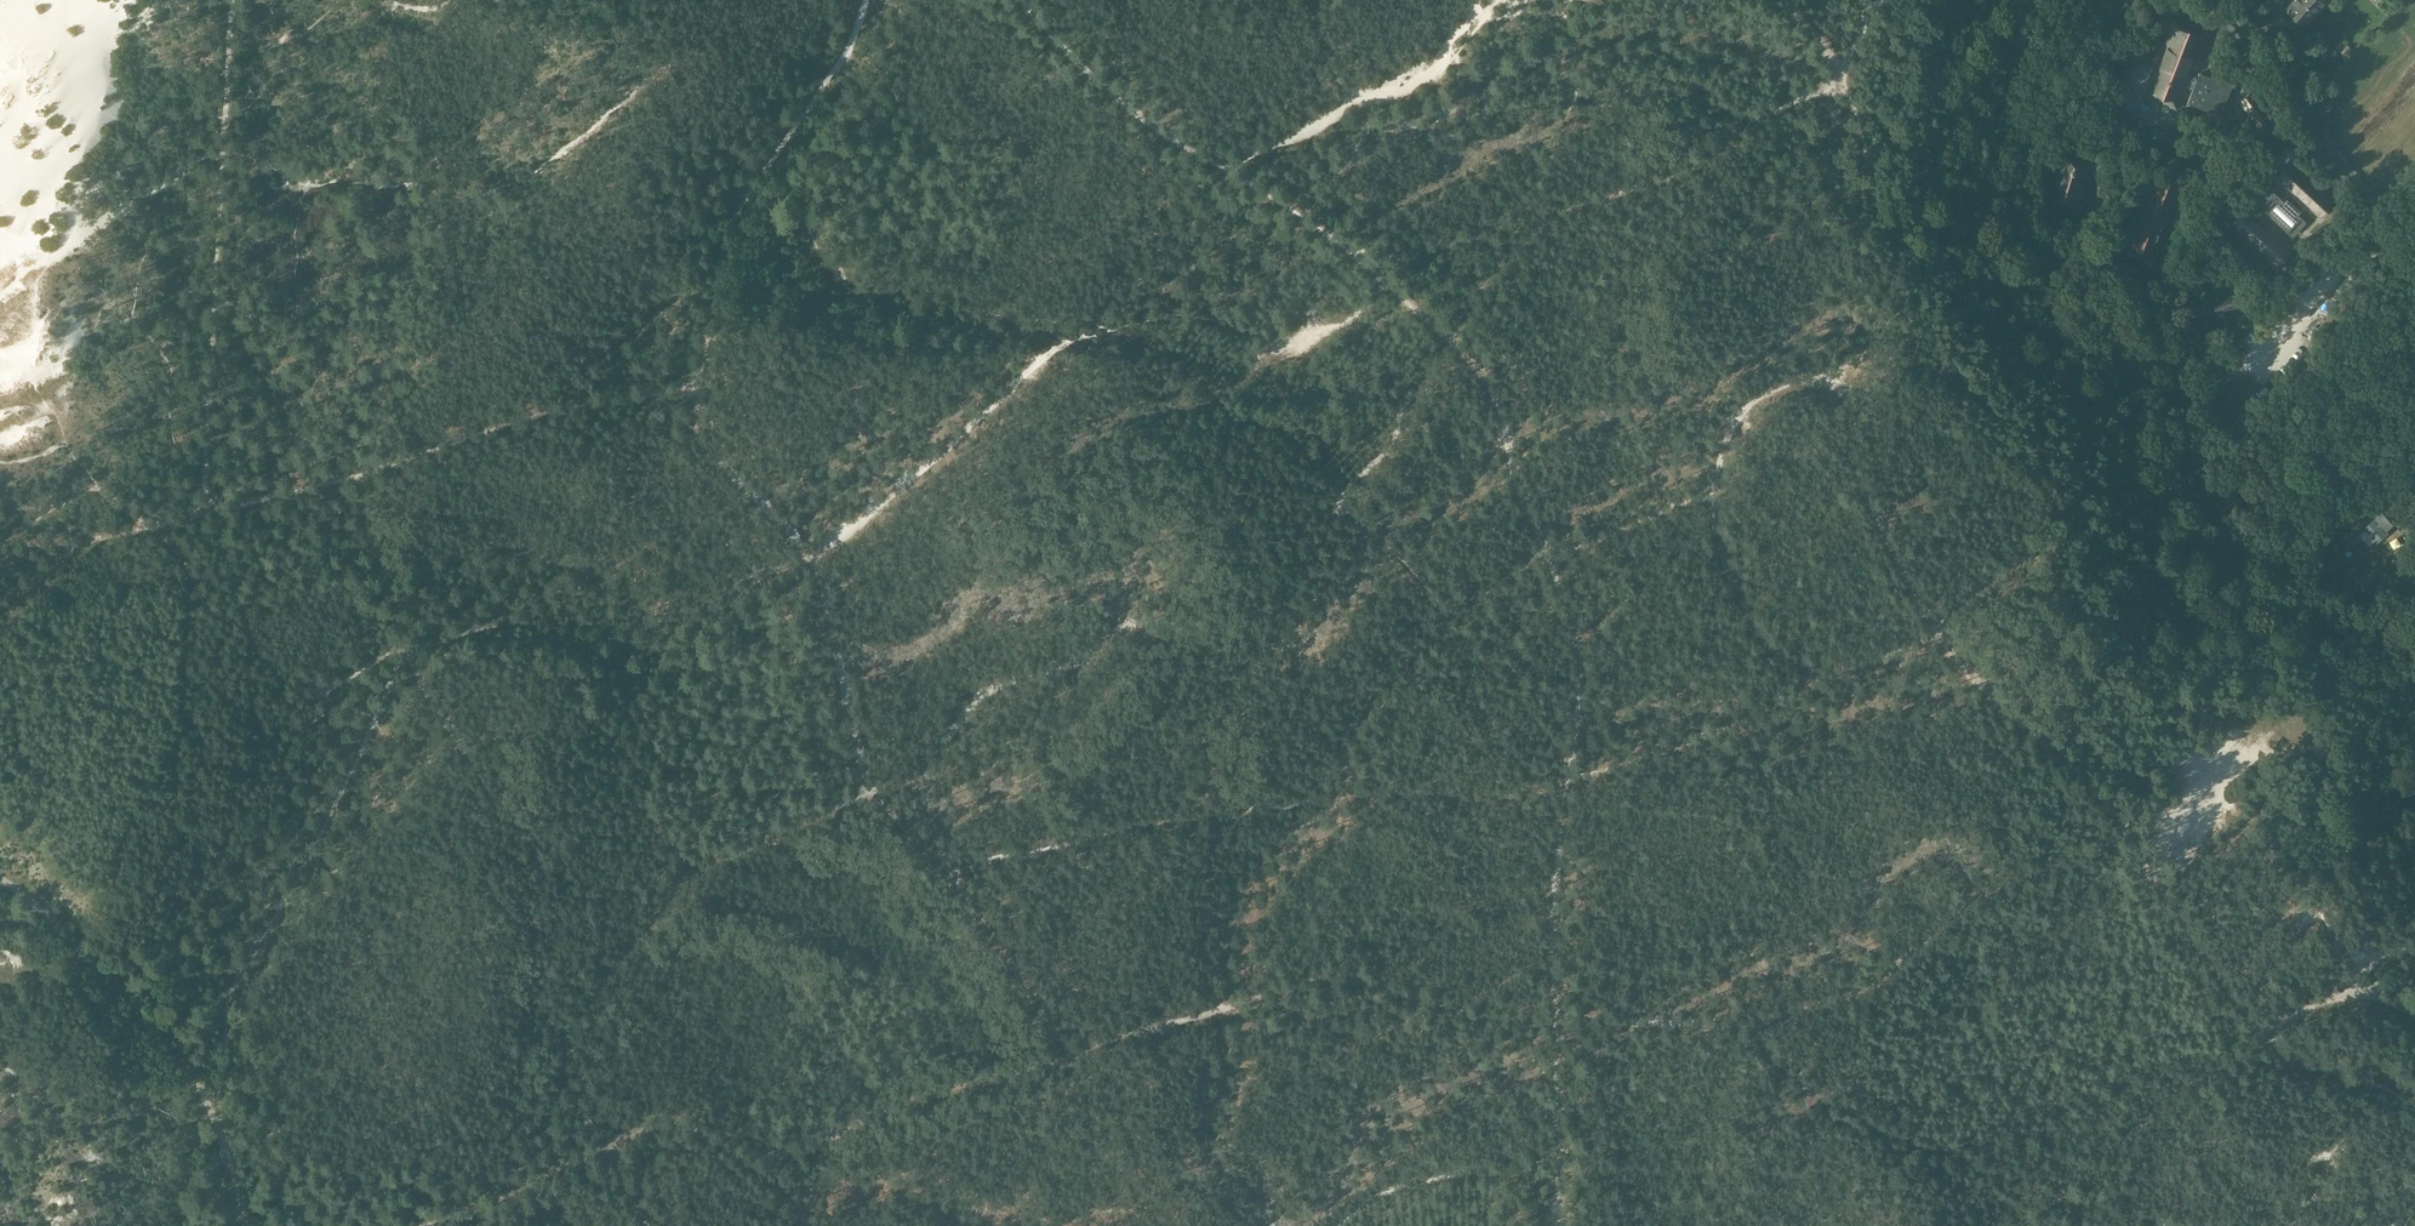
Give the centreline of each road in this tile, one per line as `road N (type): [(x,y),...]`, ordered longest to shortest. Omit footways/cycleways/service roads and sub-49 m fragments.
road 1 (residential): [(2217,0),(2414,271)]

